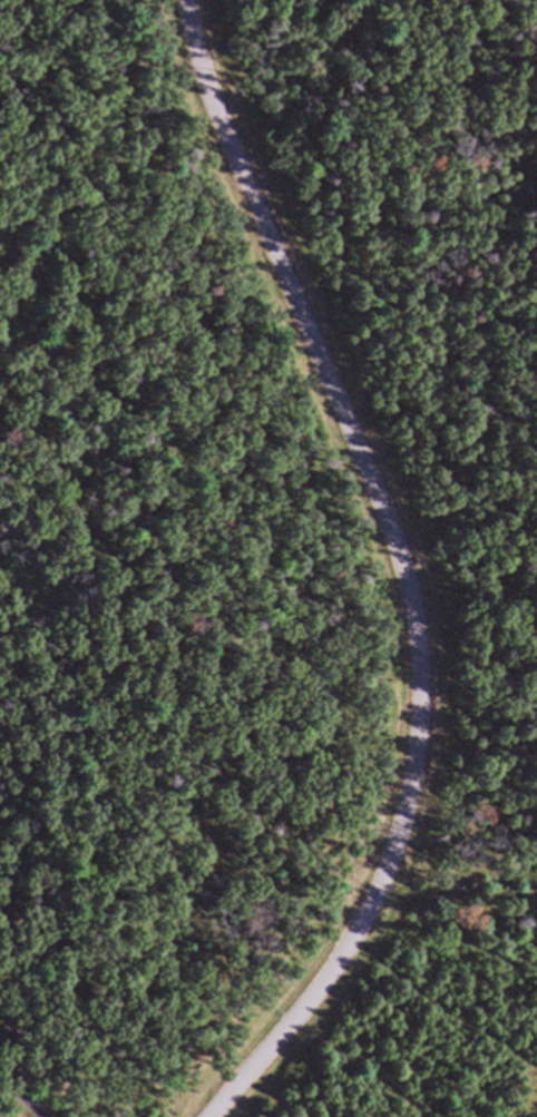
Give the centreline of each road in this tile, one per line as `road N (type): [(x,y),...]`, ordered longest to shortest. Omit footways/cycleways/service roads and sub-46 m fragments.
road 1 (residential): [(201,0),(206,68),(393,549),(424,705),(407,879),(318,1015),(234,1116)]

